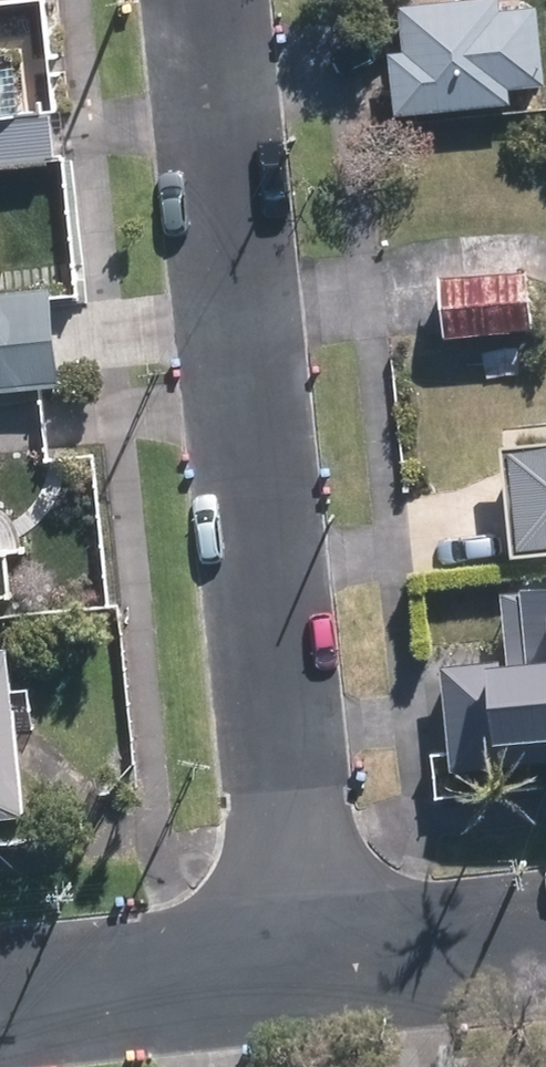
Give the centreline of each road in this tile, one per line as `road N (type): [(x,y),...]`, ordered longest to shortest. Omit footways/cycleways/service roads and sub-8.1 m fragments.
road 1 (residential): [(201,0),(298,963)]
road 2 (residential): [(298,963),(0,996)]
road 3 (residential): [(545,940),(298,963)]

